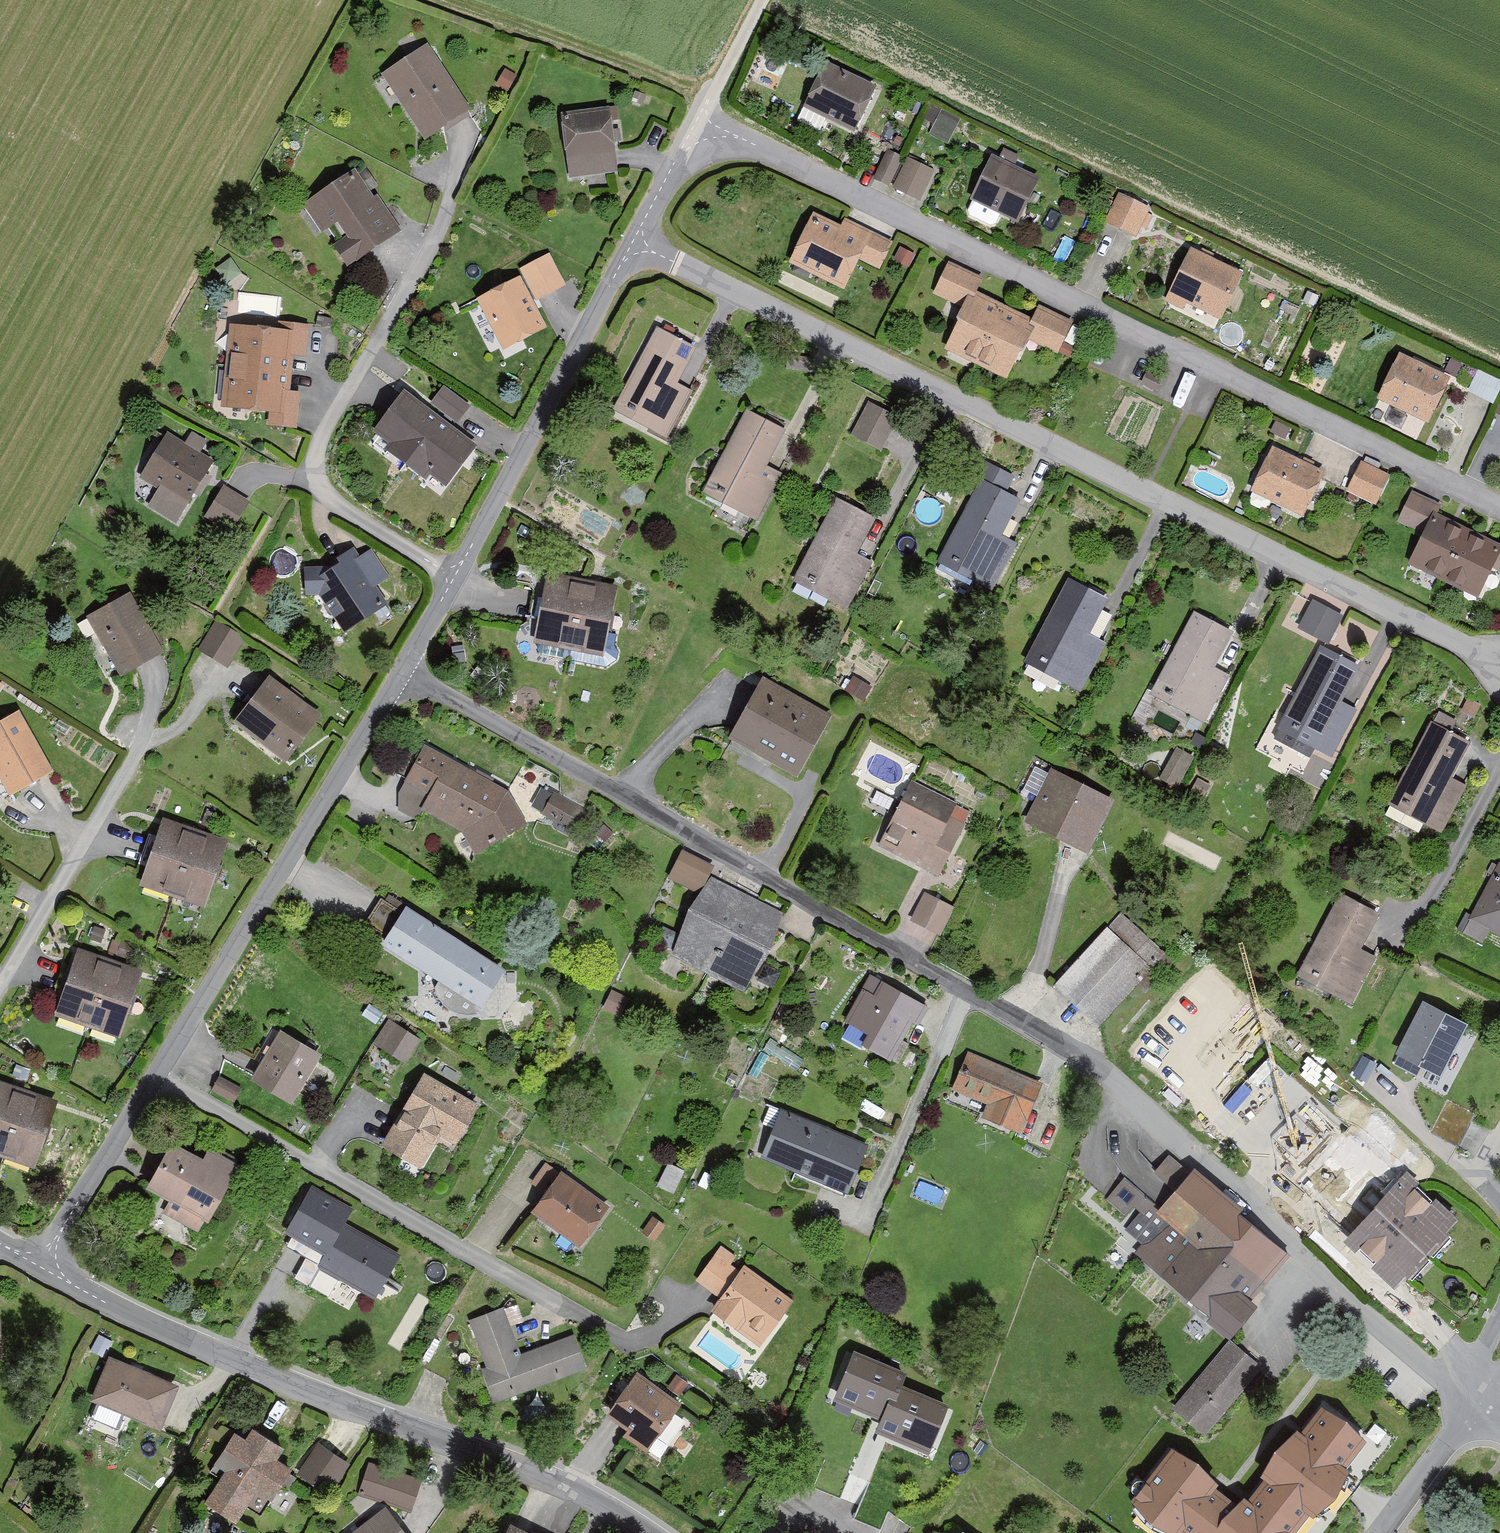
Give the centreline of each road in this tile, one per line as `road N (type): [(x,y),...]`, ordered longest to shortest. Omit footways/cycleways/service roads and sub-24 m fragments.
road 1 (residential): [(402,669),(1078,1051),(1472,1406)]
road 2 (residential): [(633,243),(1499,663)]
road 3 (residential): [(699,119),(1499,510)]
road 4 (residential): [(650,1532),(520,1464),(203,1345),(38,1265)]
road 5 (residential): [(157,1077),(626,1344),(689,1308)]
road 6 (residential): [(455,576),(332,499),(316,470),(326,424),(440,231),(462,144)]
road 7 (residential): [(157,1077),(402,669)]
road 8 (residential): [(455,576),(633,243)]
road 9 (residential): [(0,983),(144,737),(177,722),(210,677)]
road 10 (track): [(448,0),(711,97)]
road 11 (residential): [(38,1265),(157,1077)]
road 12 (residential): [(1499,771),(1402,946)]
road 13 (residential): [(1472,1406),(1380,1532)]
road 14 (residential): [(633,243),(699,119)]
road 15 (residential): [(699,119),(762,0)]

